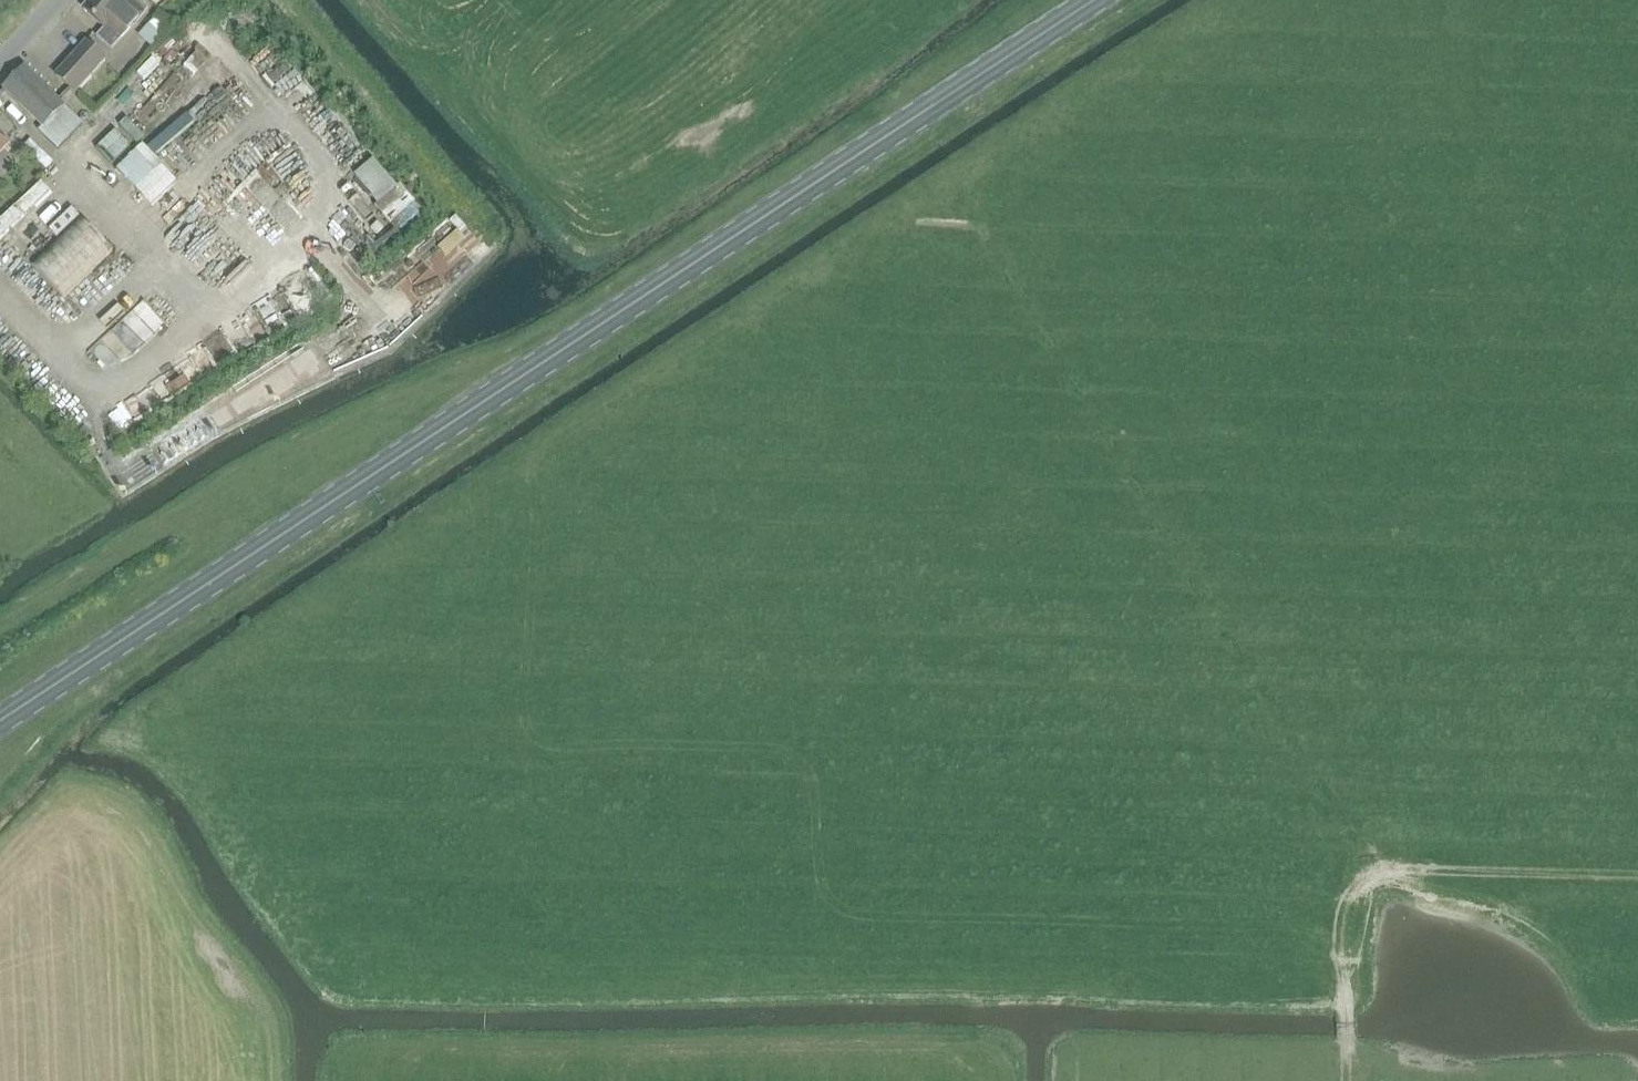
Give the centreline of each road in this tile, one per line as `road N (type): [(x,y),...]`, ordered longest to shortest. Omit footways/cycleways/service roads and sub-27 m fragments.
road 1 (primary): [(1091,0),(0,720)]

